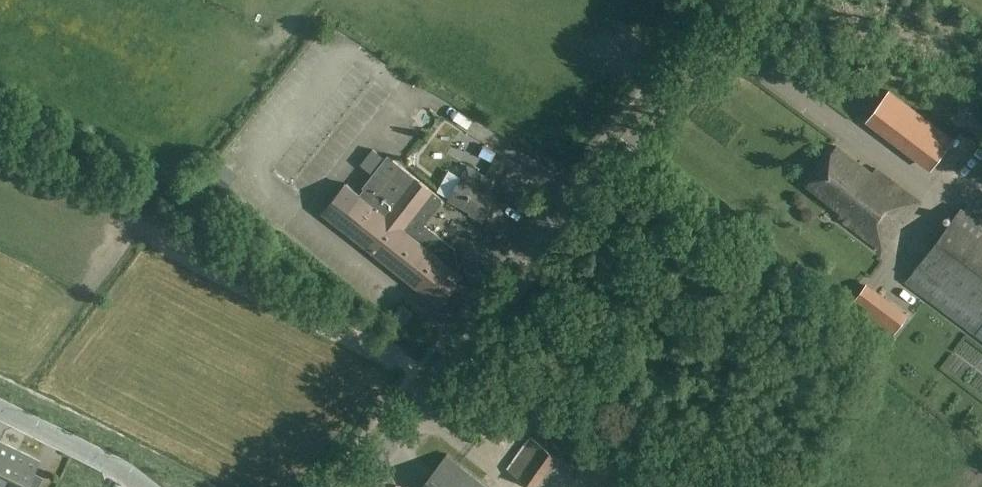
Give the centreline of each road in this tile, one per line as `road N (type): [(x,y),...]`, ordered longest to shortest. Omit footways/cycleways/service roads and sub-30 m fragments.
road 1 (tertiary): [(351,486),(745,0)]
road 2 (residential): [(145,486),(0,409)]

